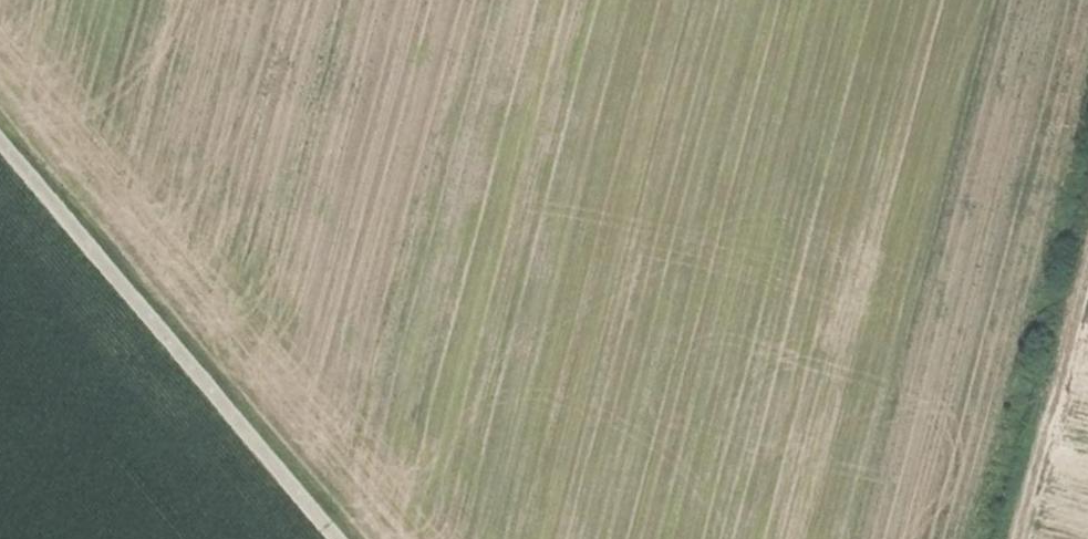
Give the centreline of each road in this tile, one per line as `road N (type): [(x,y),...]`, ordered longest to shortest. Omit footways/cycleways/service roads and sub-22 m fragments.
road 1 (track): [(365,538),(0,109)]
road 2 (track): [(1087,309),(1029,538)]

